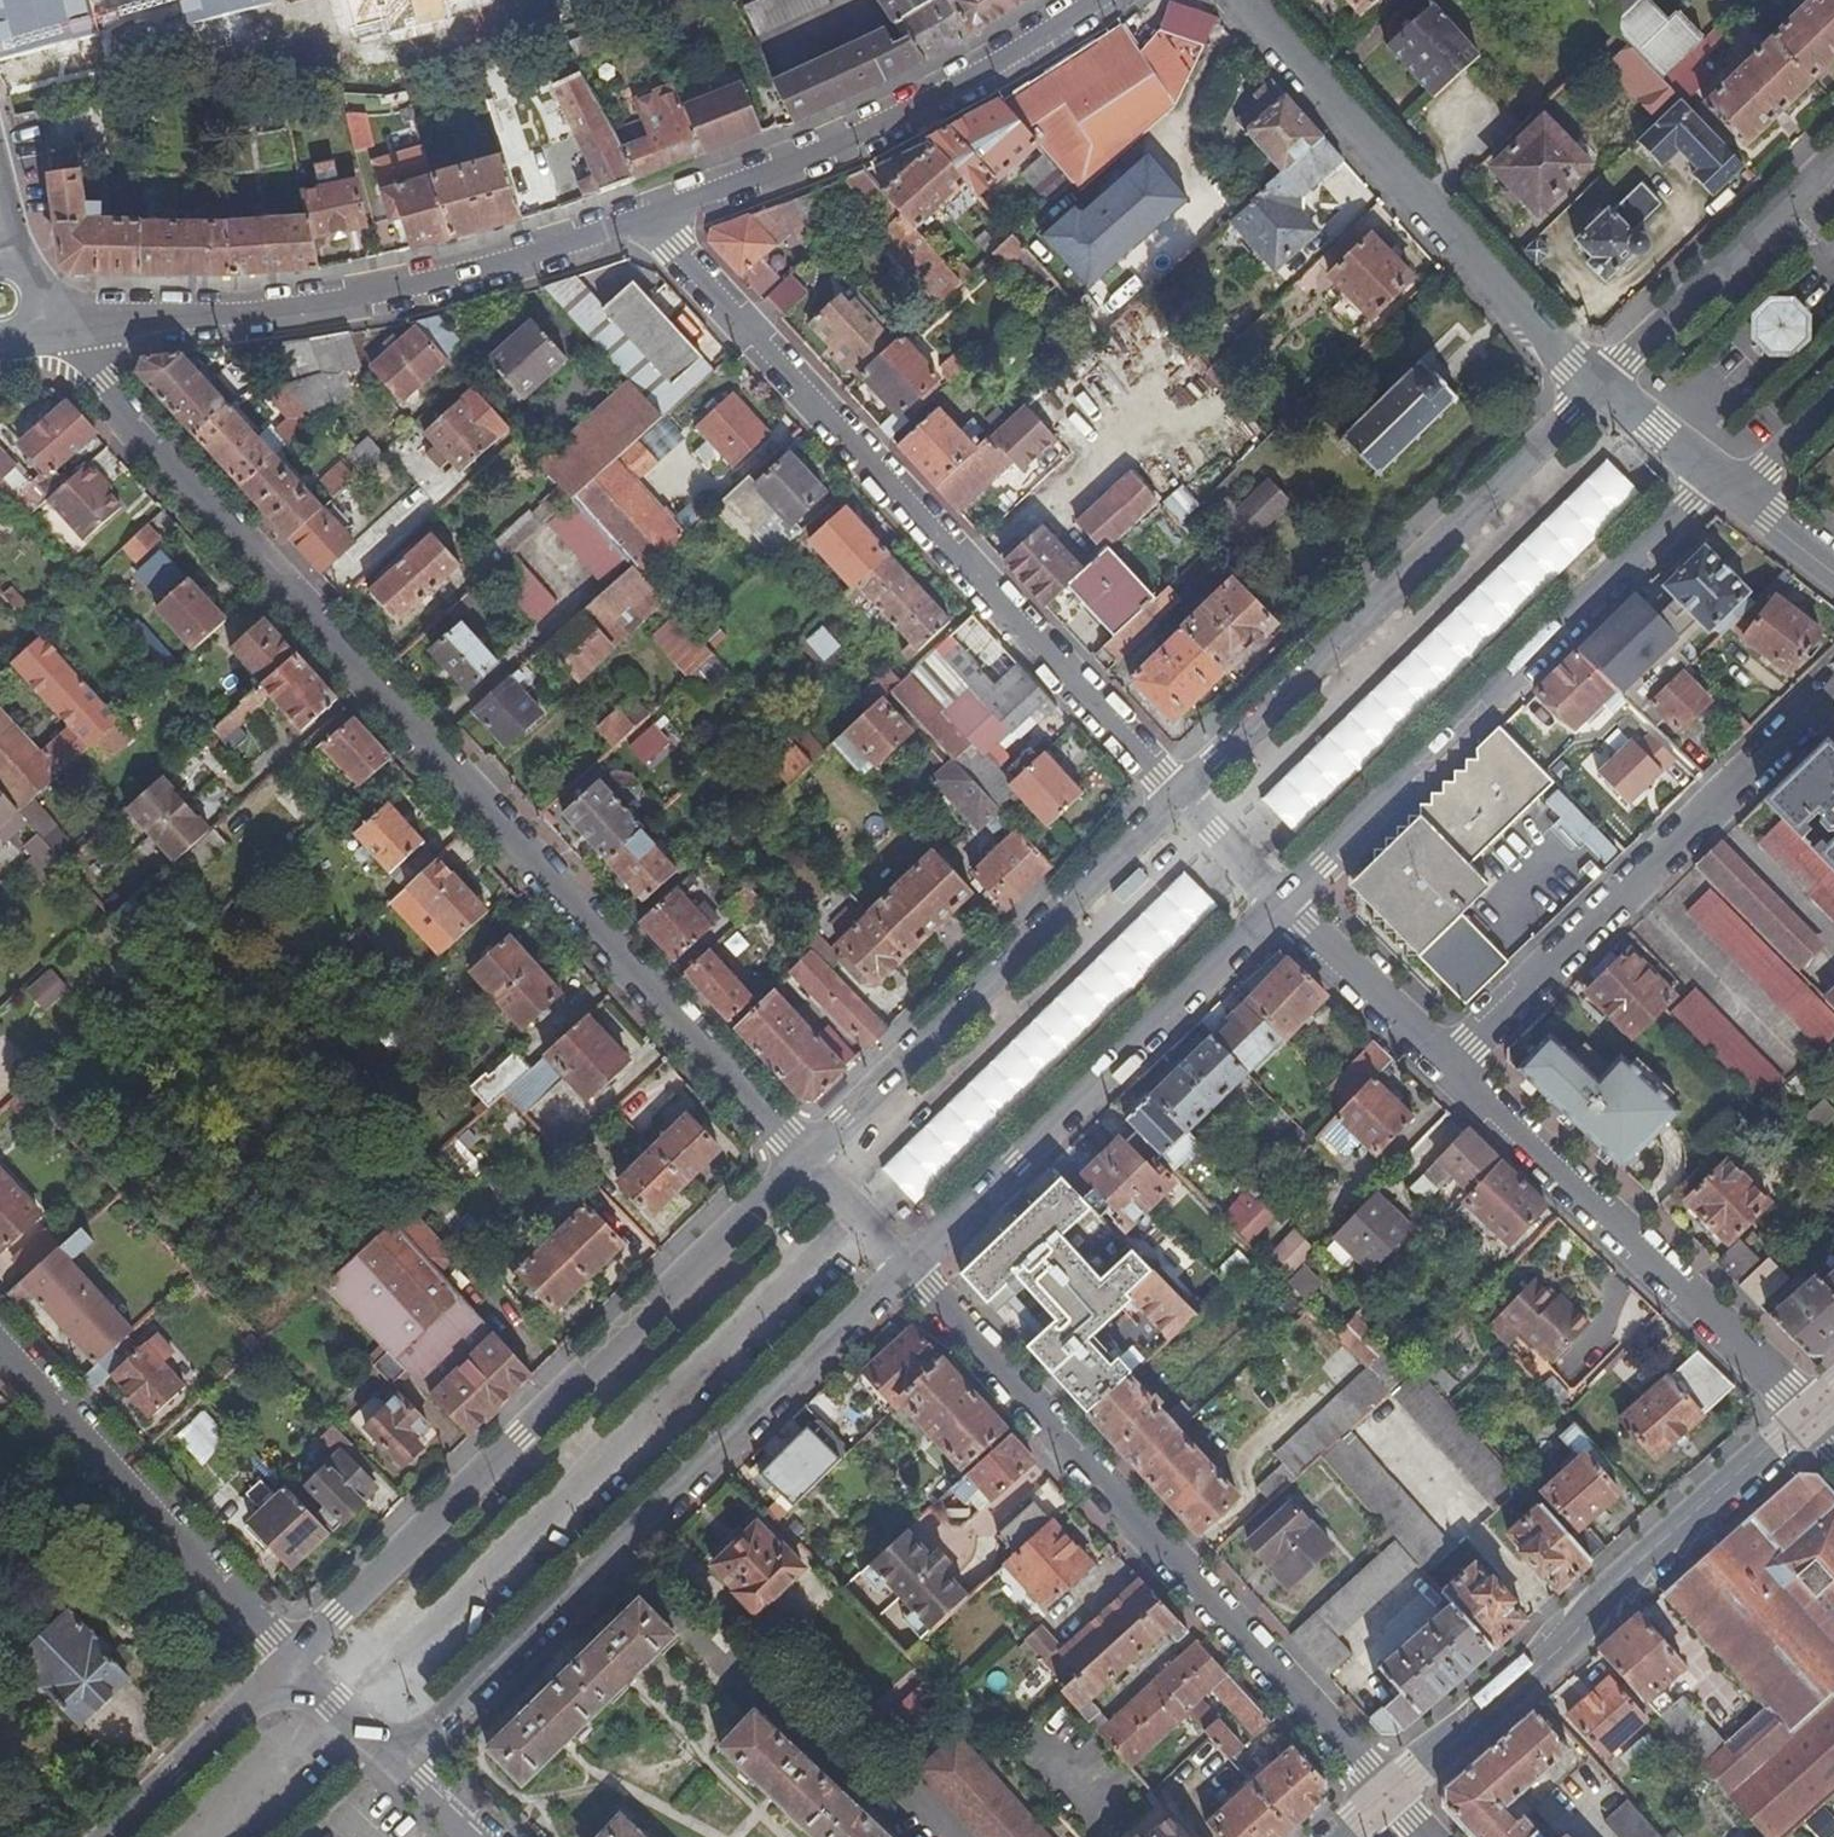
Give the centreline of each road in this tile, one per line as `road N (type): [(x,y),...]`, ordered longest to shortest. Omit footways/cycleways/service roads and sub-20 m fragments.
road 1 (residential): [(803,1155),(43,316)]
road 2 (residential): [(651,219),(1176,796)]
road 3 (unclassified): [(803,1155),(290,1662)]
road 4 (residential): [(1387,1795),(908,1267)]
road 5 (unclassified): [(398,1765),(908,1267)]
road 6 (residential): [(46,304),(243,313),(367,299),(651,219)]
road 7 (unclassified): [(1283,907),(1689,500),(1727,486)]
road 8 (unclassified): [(1596,383),(1176,796)]
road 9 (secondary): [(1812,1416),(1613,1585),(1570,1642),(1387,1795)]
road 10 (residential): [(1833,689),(1446,1066)]
road 11 (tertiary): [(1243,0),(1596,383)]
road 12 (unclassified): [(908,1267),(1283,907)]
road 13 (unclassified): [(1176,796),(803,1155)]
road 14 (residential): [(1446,1066),(1812,1416)]
road 15 (residential): [(651,219),(892,124),(1094,0)]
road 16 (residential): [(0,1343),(290,1662)]
road 17 (unclassified): [(1833,160),(1596,383)]
road 18 (unclassified): [(290,1662),(112,1836)]
road 19 (residential): [(1283,907),(1446,1066)]
road 20 (tertiary): [(1596,383),(1727,486)]
road 21 (unclassified): [(1176,796),(1283,907)]
road 22 (residential): [(908,1267),(803,1155)]
road 23 (unclassified): [(290,1662),(398,1765)]
road 24 (unclassified): [(1727,486),(1771,469),(1833,402)]
road 25 (tertiary): [(1727,486),(1833,573)]

